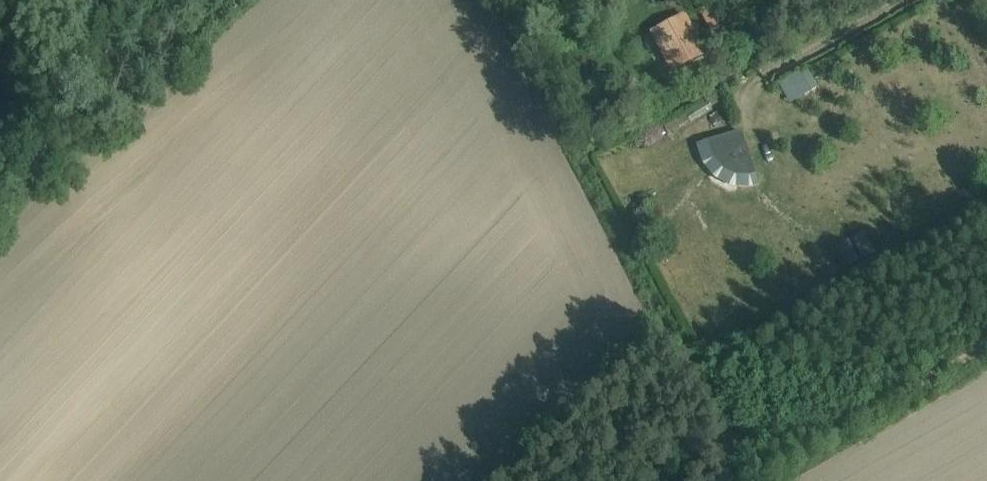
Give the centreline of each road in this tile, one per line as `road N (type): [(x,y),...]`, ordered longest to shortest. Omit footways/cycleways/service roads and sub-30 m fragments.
road 1 (residential): [(986,345),(836,428),(787,439),(737,434),(711,447)]

